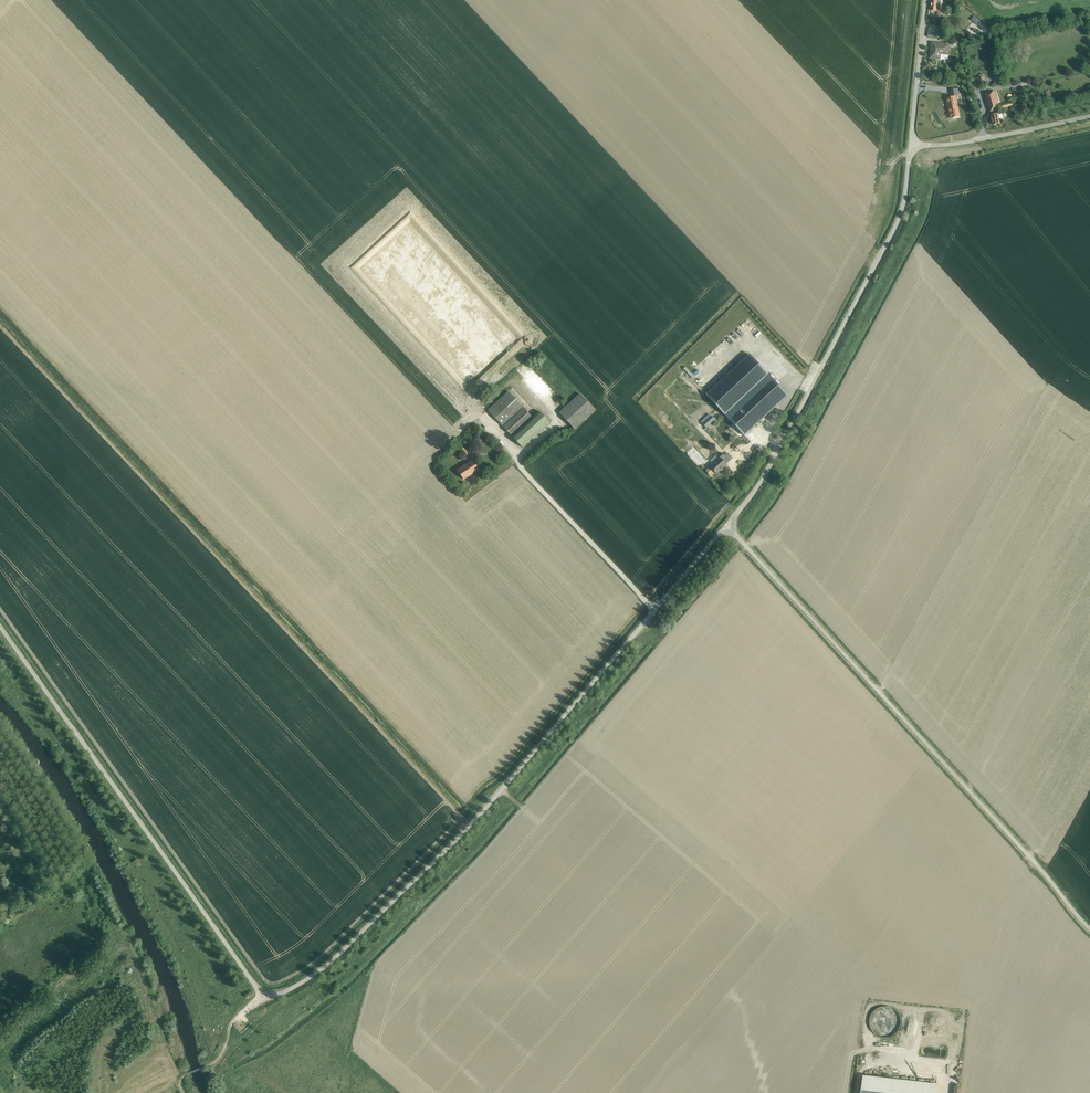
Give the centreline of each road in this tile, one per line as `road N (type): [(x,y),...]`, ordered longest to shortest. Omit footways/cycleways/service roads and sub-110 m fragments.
road 1 (unclassified): [(726,526),(463,832),(325,966),(279,994),(256,986),(0,627)]
road 2 (unclassified): [(1089,928),(726,526)]
road 3 (unclassified): [(910,146),(895,228),(768,469),(726,526)]
road 4 (unclassified): [(1089,116),(910,146)]
road 5 (unclassified): [(910,146),(925,0)]
road 6 (track): [(264,993),(230,1025),(218,1059),(185,1074),(181,1088)]

